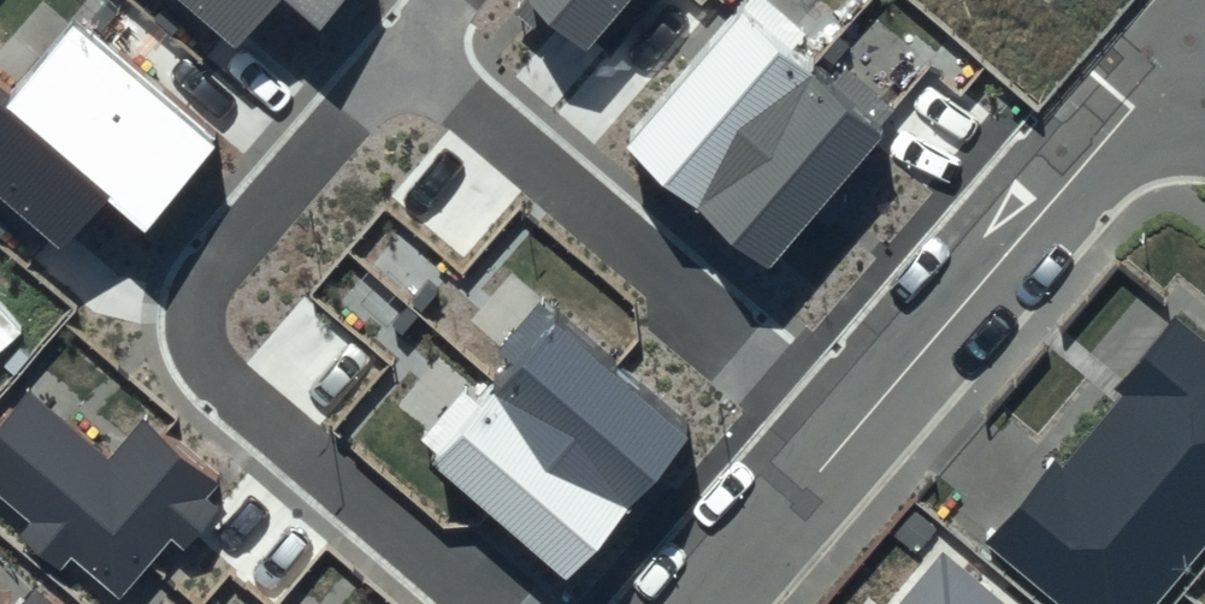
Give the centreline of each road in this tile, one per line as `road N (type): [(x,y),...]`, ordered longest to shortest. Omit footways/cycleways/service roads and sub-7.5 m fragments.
road 1 (residential): [(699,603),(1182,50)]

